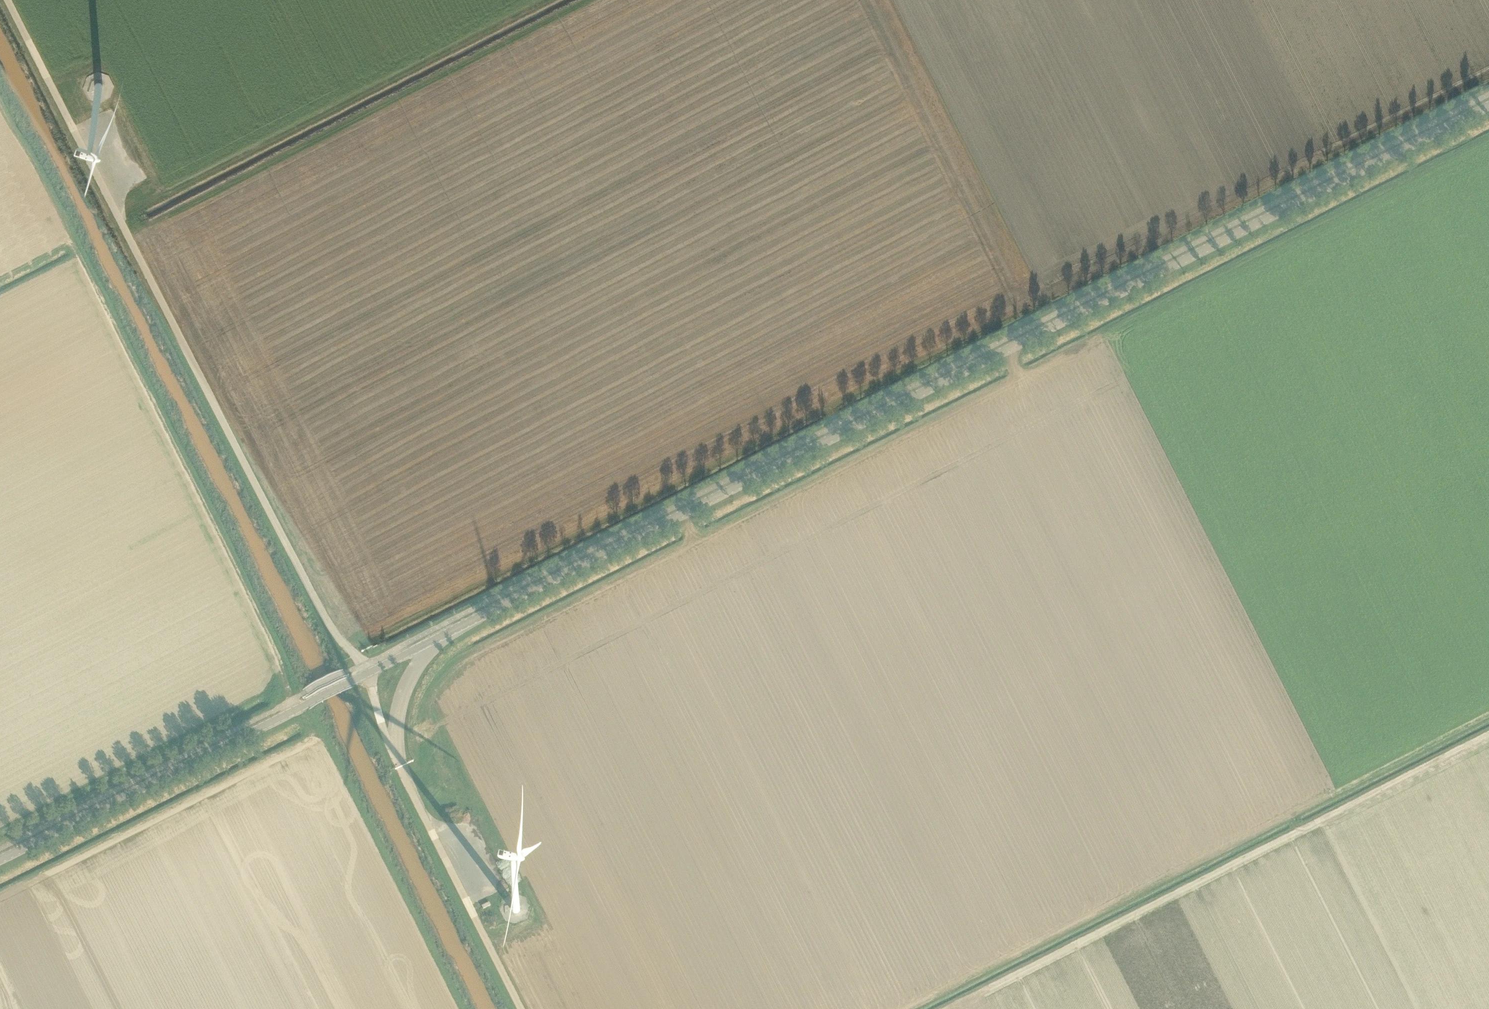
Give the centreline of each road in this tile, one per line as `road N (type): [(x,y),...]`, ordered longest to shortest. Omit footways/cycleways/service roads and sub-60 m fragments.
road 1 (unclassified): [(0,859),(1488,103)]

